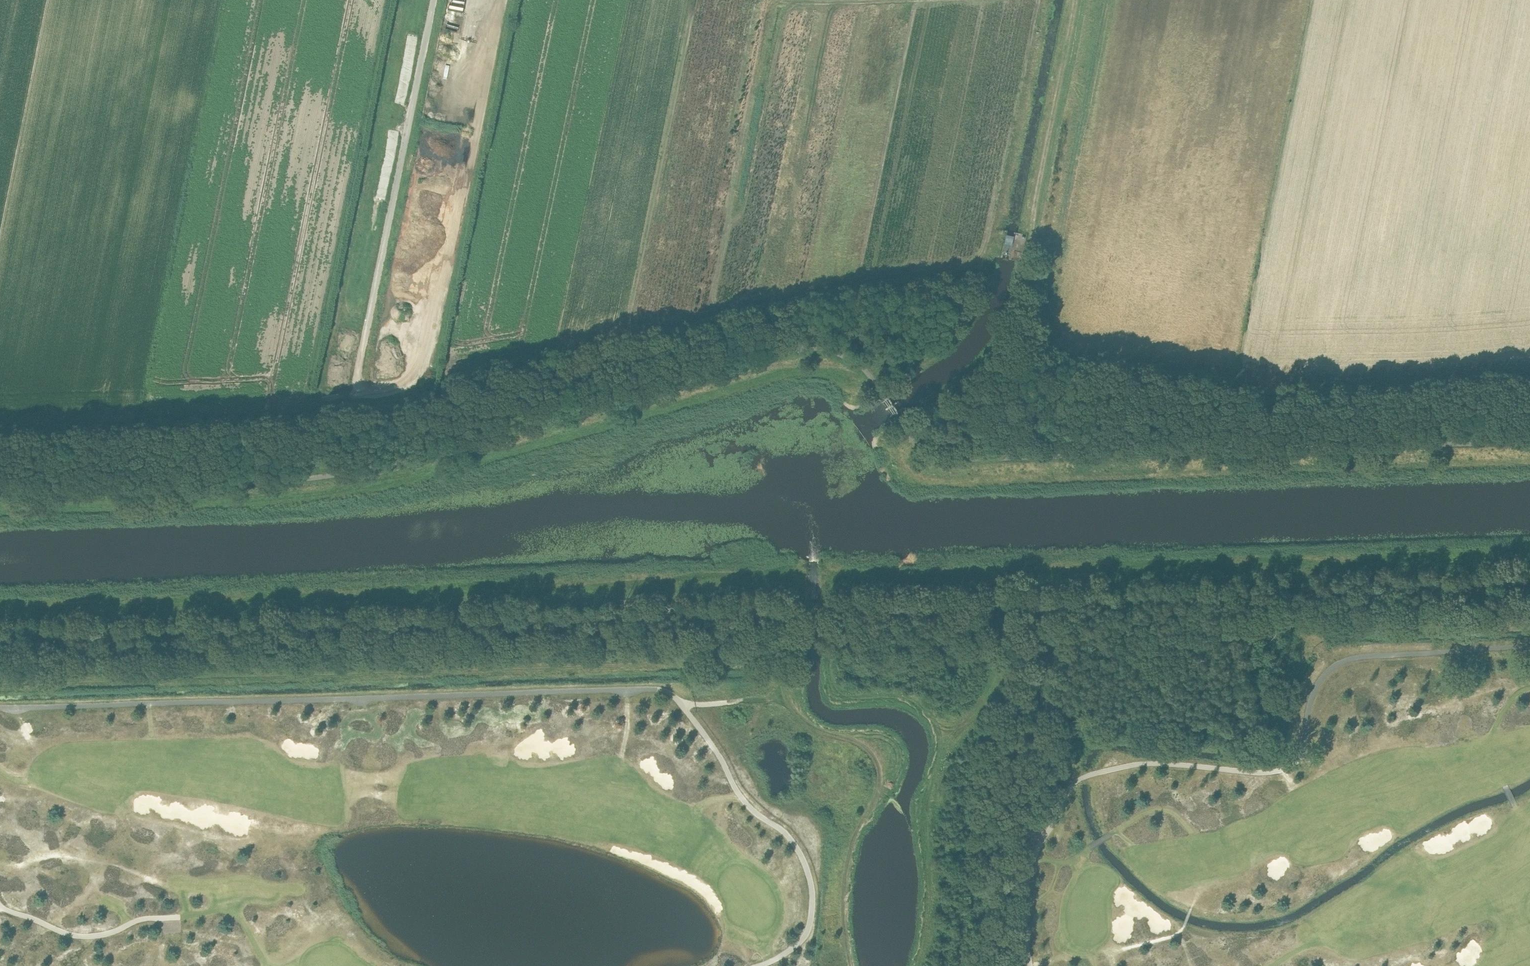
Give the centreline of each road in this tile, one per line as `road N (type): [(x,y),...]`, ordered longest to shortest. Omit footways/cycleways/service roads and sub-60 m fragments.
road 1 (track): [(1017,606),(1529,585)]
road 2 (track): [(409,384),(421,378),(502,0)]
road 3 (track): [(1004,965),(1017,606)]

